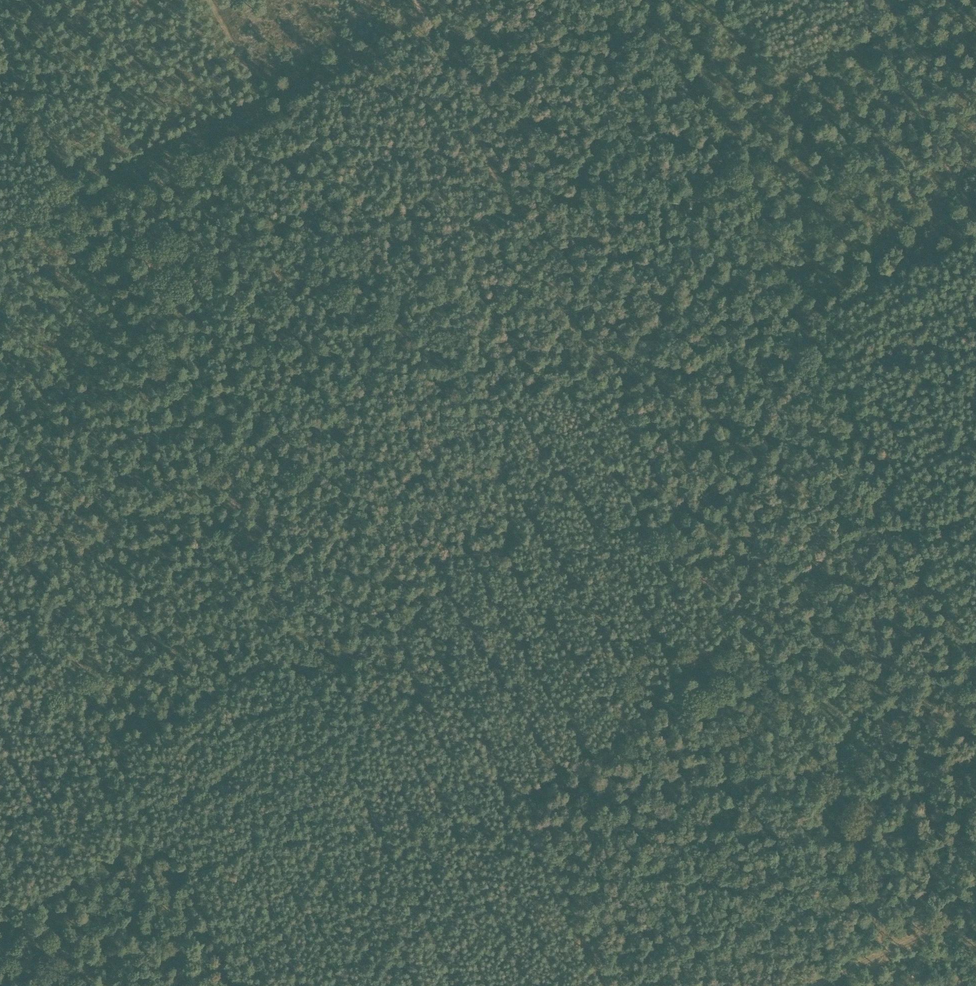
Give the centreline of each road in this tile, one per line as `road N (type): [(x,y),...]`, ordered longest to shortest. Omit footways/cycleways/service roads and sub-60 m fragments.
road 1 (track): [(893,948),(813,800),(763,669),(724,637),(582,336)]
road 2 (track): [(582,336),(548,356),(510,403),(500,520),(437,566),(388,645),(276,660),(160,707)]
road 3 (track): [(86,201),(496,0)]
road 4 (track): [(582,336),(424,34)]
road 5 (track): [(870,0),(975,210)]
road 6 (track): [(86,201),(0,40)]

